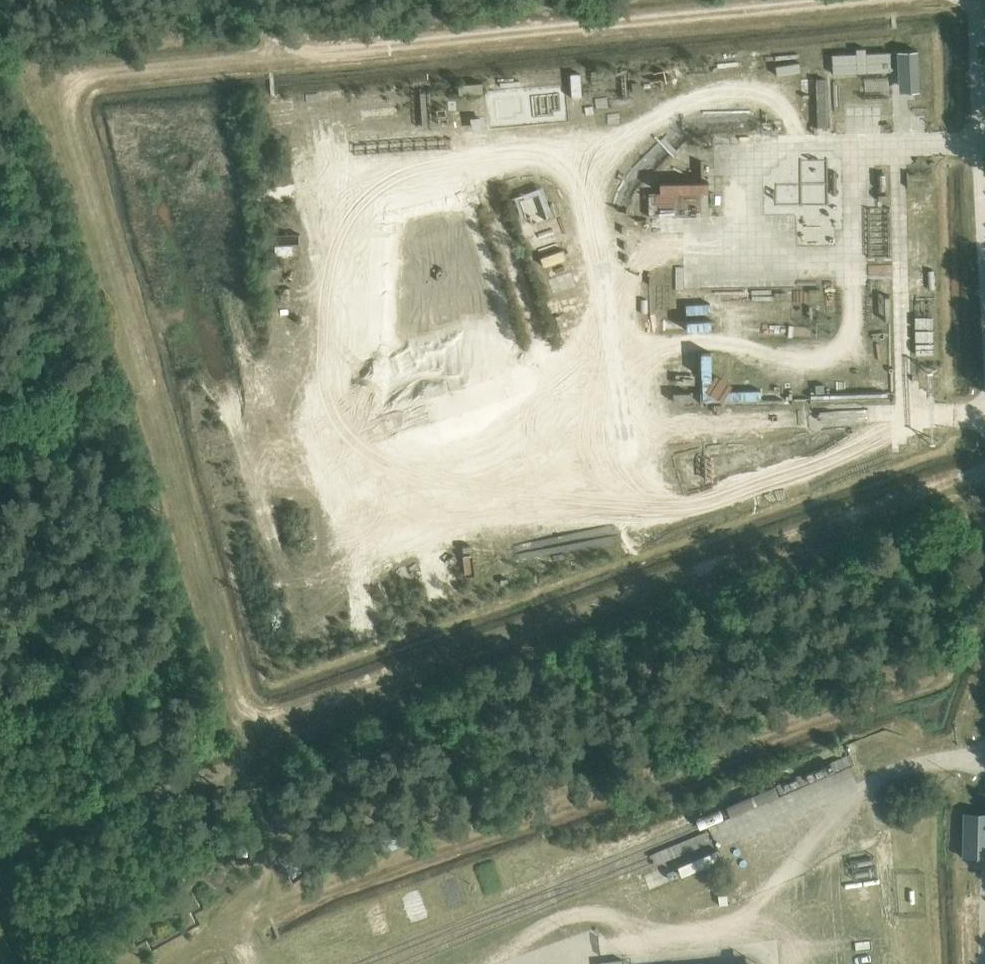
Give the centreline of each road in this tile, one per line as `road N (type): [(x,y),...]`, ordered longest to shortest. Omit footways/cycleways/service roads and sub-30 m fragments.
road 1 (track): [(883,0),(102,71),(69,97),(64,126),(263,784),(245,921),(253,963)]
road 2 (track): [(984,141),(822,142),(727,98),(656,120),(583,163),(528,153),(380,186),(348,232),(327,344),(340,462),(373,524),(447,536),(544,510),(629,474),(673,501),(726,501),(902,432),(984,417)]
road 3 (track): [(984,756),(930,760),(889,774),(835,815),(735,925),(646,929),(598,909),(537,921),(487,963)]
road 4 (track): [(629,474),(583,163)]

